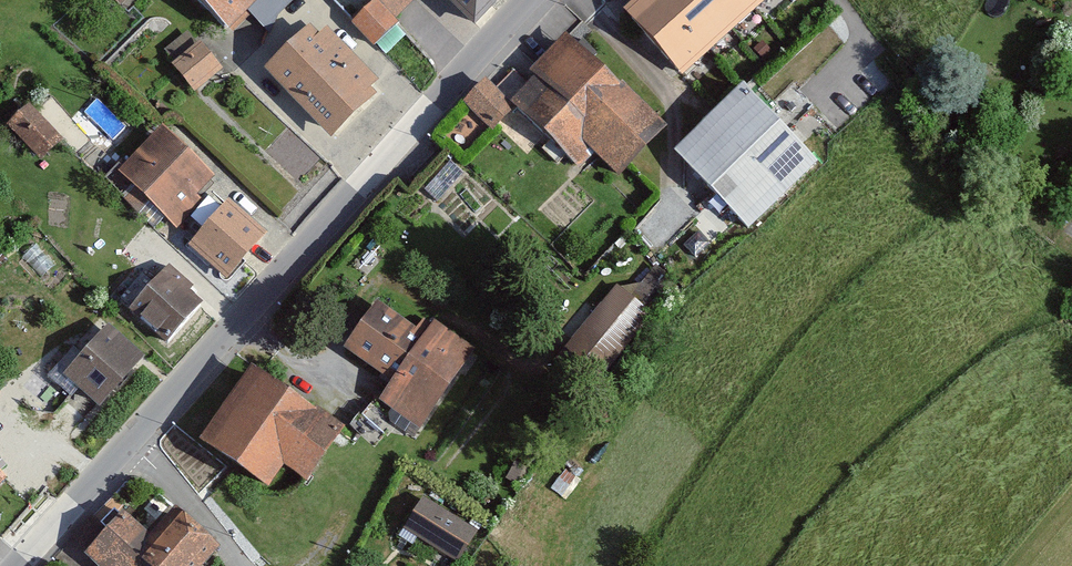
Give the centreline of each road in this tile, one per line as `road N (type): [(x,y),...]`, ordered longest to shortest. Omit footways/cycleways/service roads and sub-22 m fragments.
road 1 (tertiary): [(133,448),(541,0)]
road 2 (residential): [(133,448),(200,502),(246,565)]
road 3 (tertiary): [(31,565),(133,448)]

